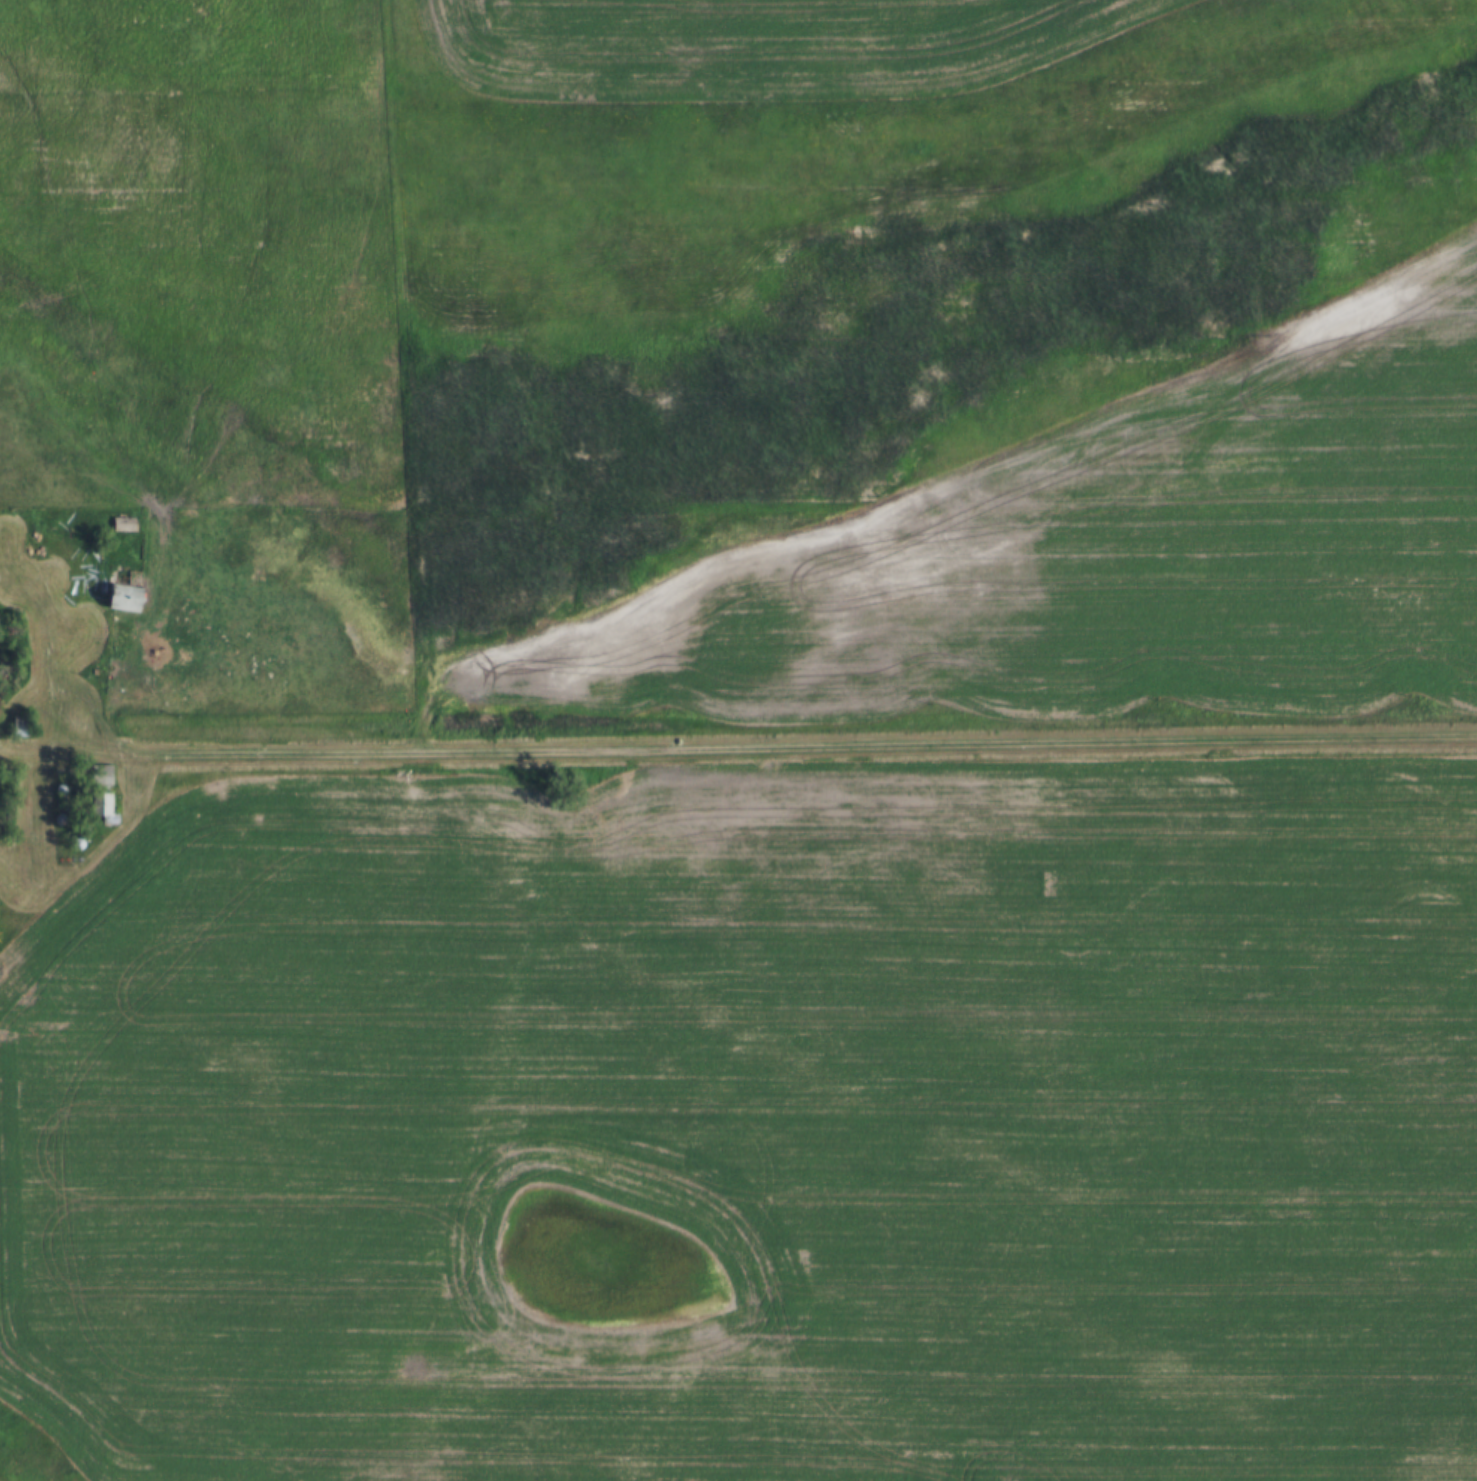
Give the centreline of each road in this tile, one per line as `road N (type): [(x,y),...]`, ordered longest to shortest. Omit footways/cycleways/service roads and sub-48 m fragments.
road 1 (track): [(1476,734),(135,753),(53,647),(18,576)]

